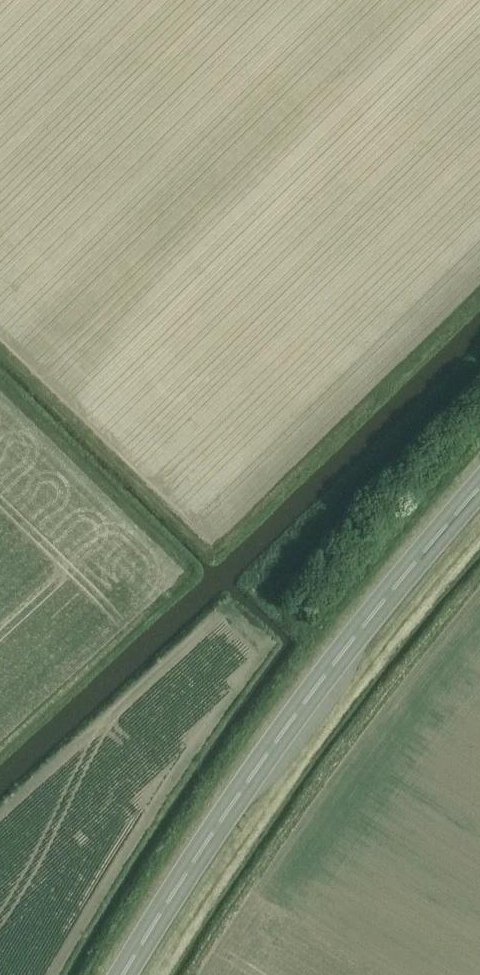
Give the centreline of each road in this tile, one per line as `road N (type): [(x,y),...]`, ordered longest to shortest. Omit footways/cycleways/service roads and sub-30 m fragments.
road 1 (trunk): [(124,974),(269,751),(479,486)]

